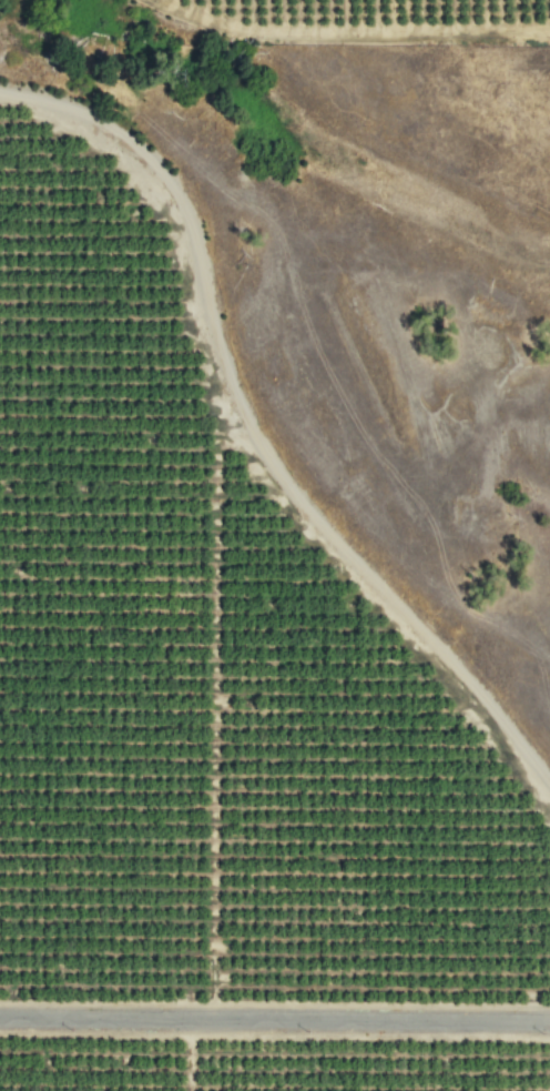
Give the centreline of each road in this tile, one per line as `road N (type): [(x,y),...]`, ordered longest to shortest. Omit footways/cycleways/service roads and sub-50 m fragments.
road 1 (residential): [(549,1020),(0,1015)]

